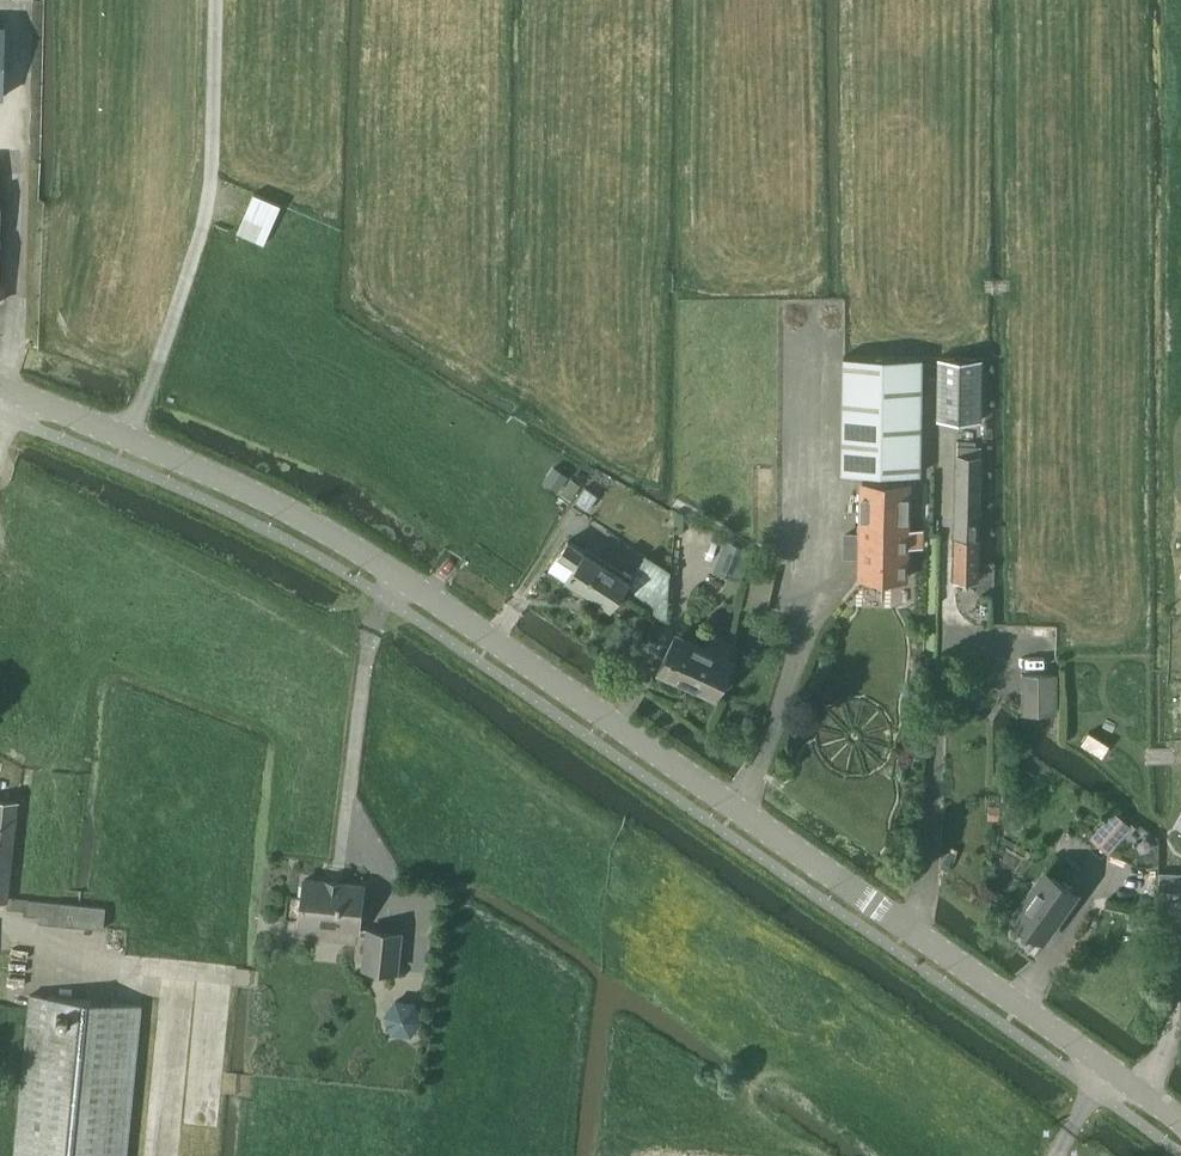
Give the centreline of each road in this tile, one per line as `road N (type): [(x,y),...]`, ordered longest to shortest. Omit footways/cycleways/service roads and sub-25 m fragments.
road 1 (tertiary): [(1180,1124),(371,556),(255,494),(0,387)]
road 2 (track): [(128,438),(197,239),(209,173),(215,0)]

